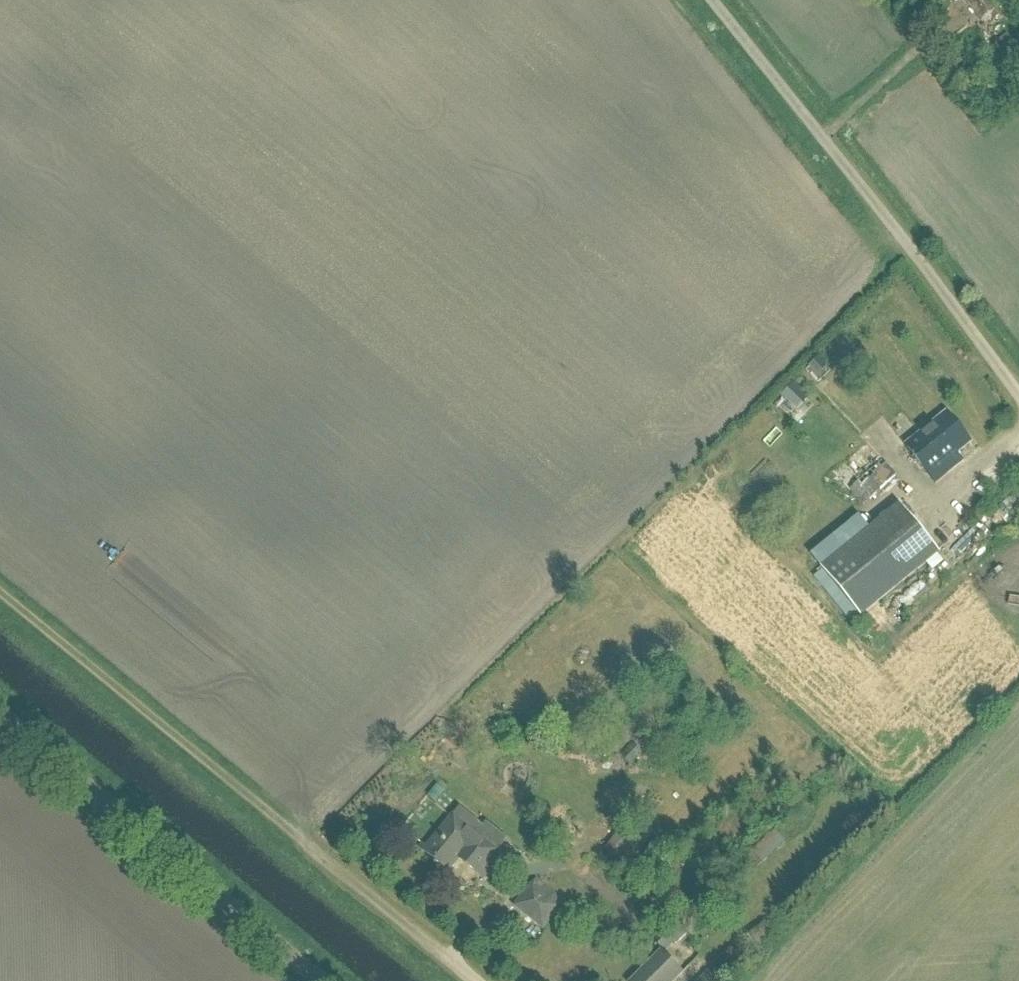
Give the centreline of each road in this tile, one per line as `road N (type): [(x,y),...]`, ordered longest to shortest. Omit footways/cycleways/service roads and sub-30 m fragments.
road 1 (track): [(454,961),(0,595)]
road 2 (unclassified): [(1018,397),(712,0)]
road 3 (unclassified): [(318,980),(0,714)]

